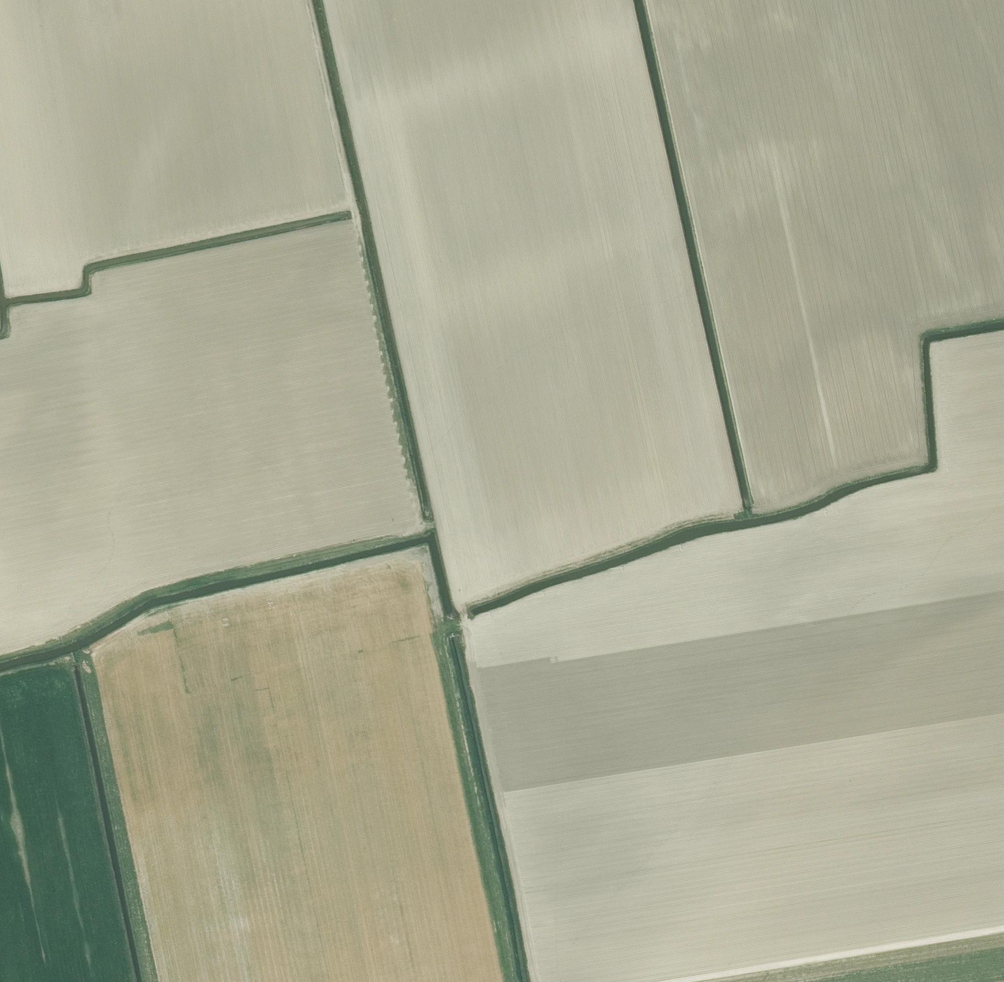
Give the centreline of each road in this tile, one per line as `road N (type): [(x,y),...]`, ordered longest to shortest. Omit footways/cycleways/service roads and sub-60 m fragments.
road 1 (track): [(677,981),(1003,930)]
road 2 (track): [(311,0),(356,225)]

